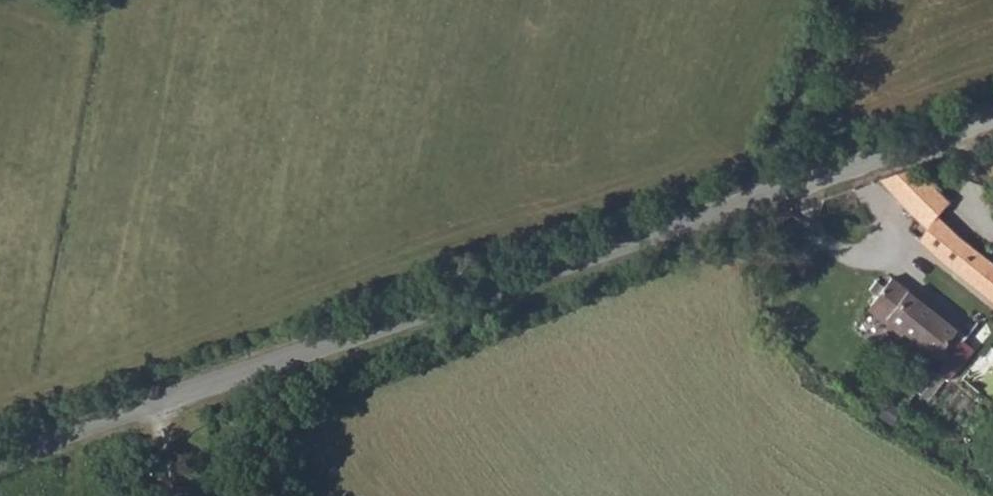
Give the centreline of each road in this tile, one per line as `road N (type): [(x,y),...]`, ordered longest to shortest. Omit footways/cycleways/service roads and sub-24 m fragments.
road 1 (tertiary): [(0,459),(992,128)]
road 2 (track): [(772,204),(802,105),(849,0)]
road 3 (track): [(267,495),(210,388)]

